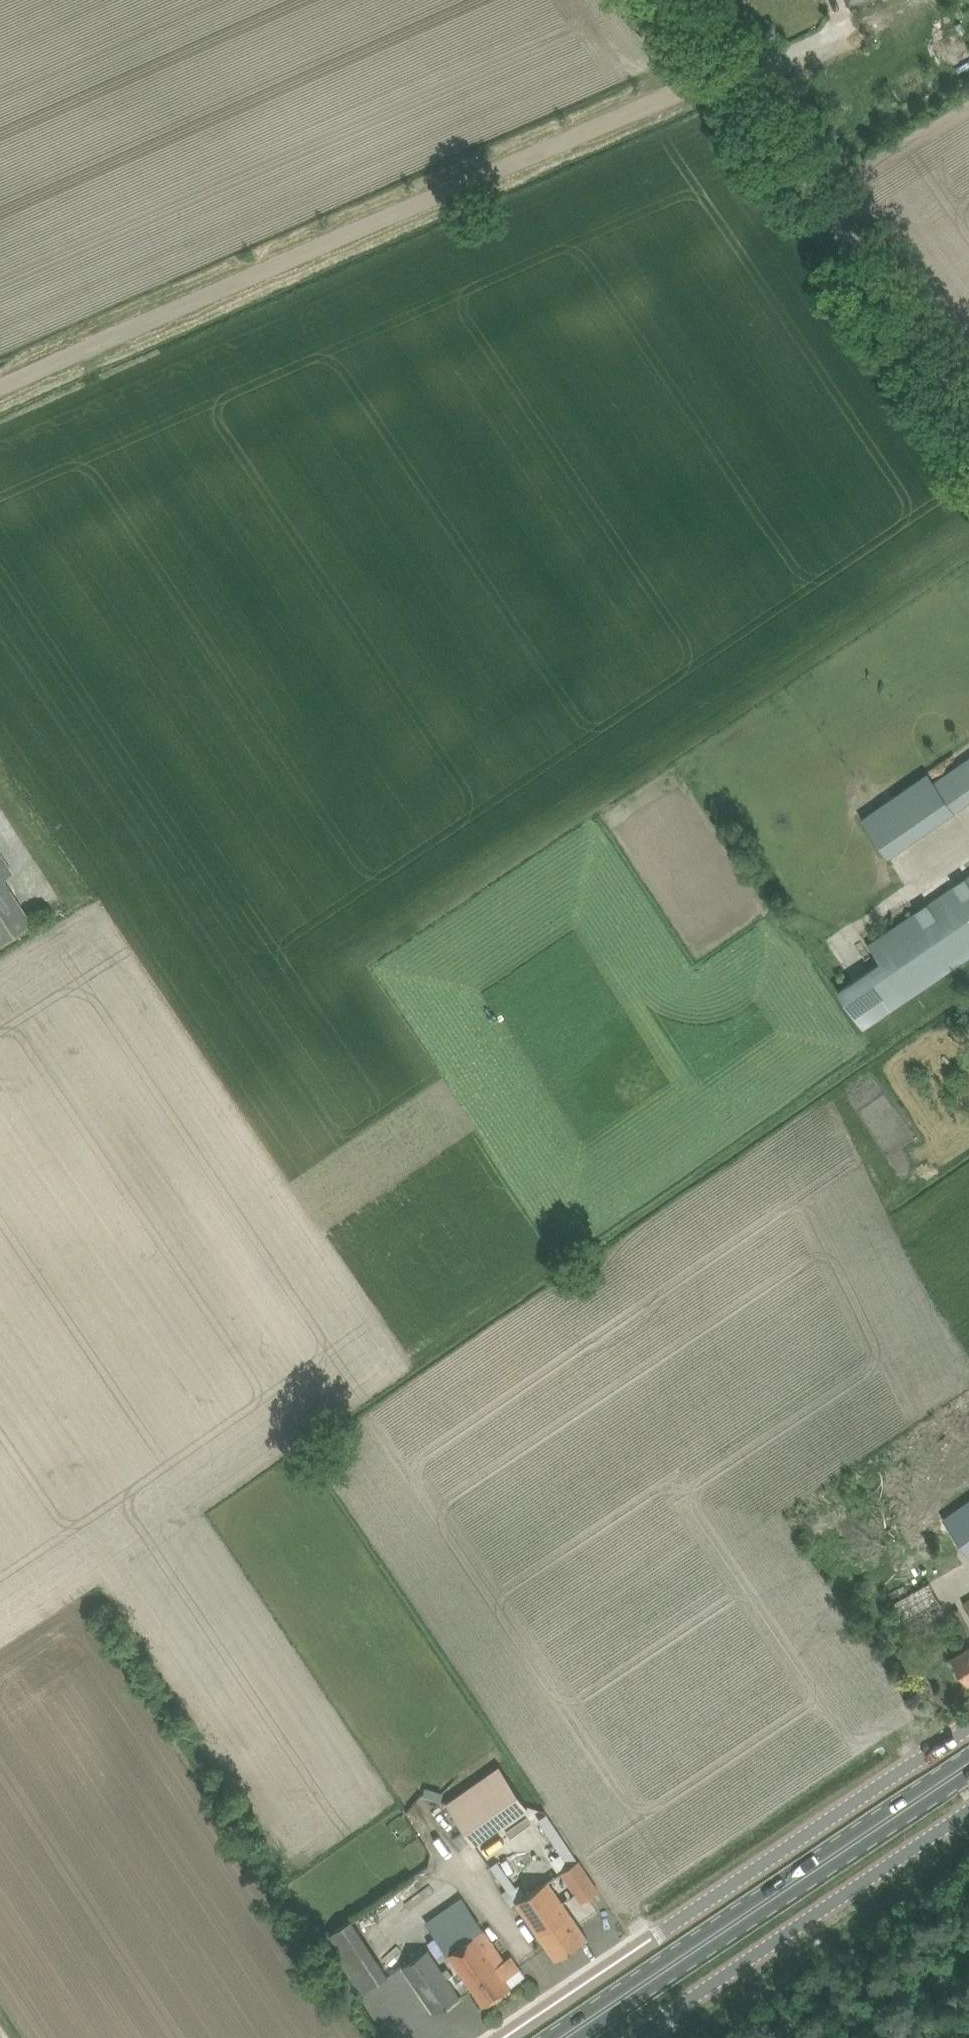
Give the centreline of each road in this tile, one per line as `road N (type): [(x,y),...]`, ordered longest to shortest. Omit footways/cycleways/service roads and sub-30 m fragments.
road 1 (track): [(733,75),(0,393)]
road 2 (unclassified): [(968,1725),(507,2037)]
road 3 (unclassified): [(968,429),(683,0)]
road 4 (primary): [(560,2037),(968,1762)]
road 5 (unclassified): [(634,2037),(968,1809)]

